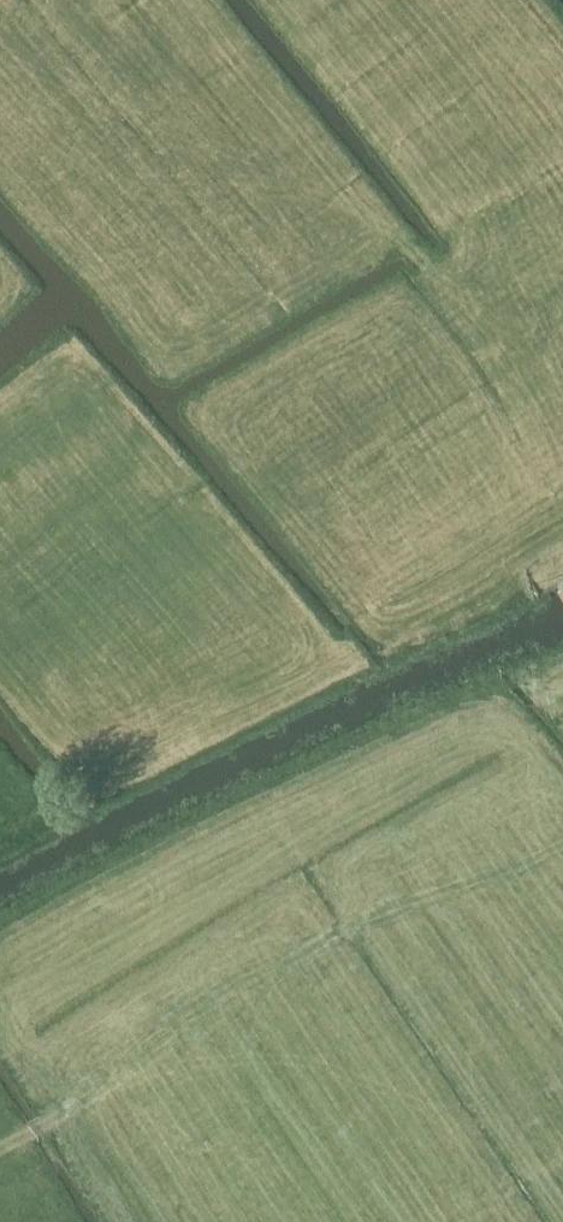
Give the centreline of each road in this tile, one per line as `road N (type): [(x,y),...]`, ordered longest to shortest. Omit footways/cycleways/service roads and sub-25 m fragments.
road 1 (track): [(391,228),(0,60)]
road 2 (track): [(359,643),(0,835)]

